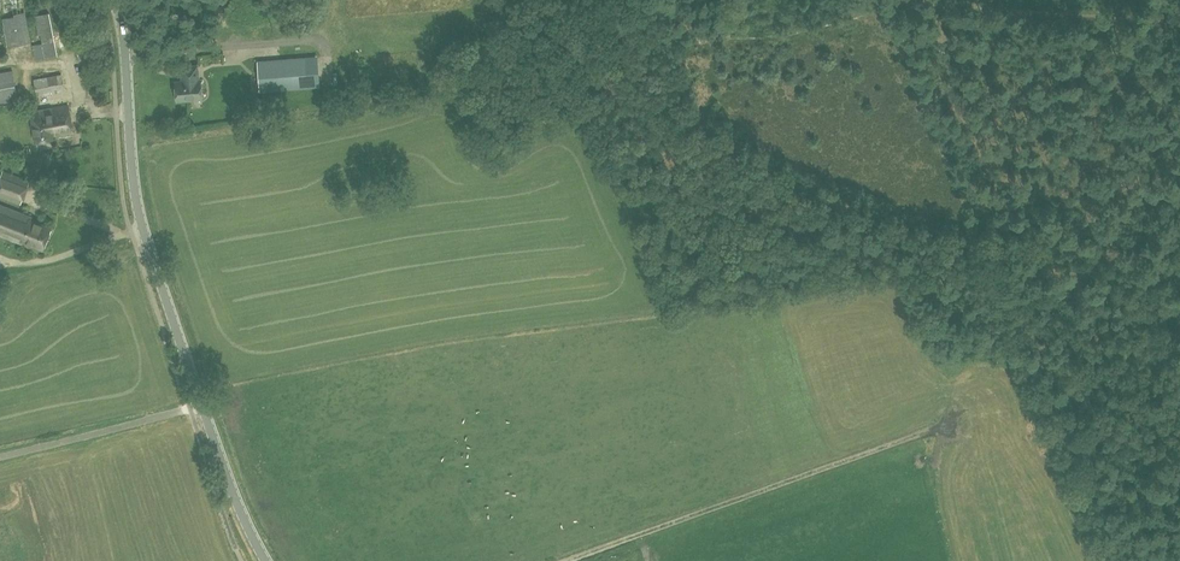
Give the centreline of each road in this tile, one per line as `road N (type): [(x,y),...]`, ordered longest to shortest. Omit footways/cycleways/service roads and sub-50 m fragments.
road 1 (tertiary): [(202,405),(140,219),(116,0)]
road 2 (unclassified): [(0,455),(202,405)]
road 3 (tertiary): [(266,560),(202,405)]

